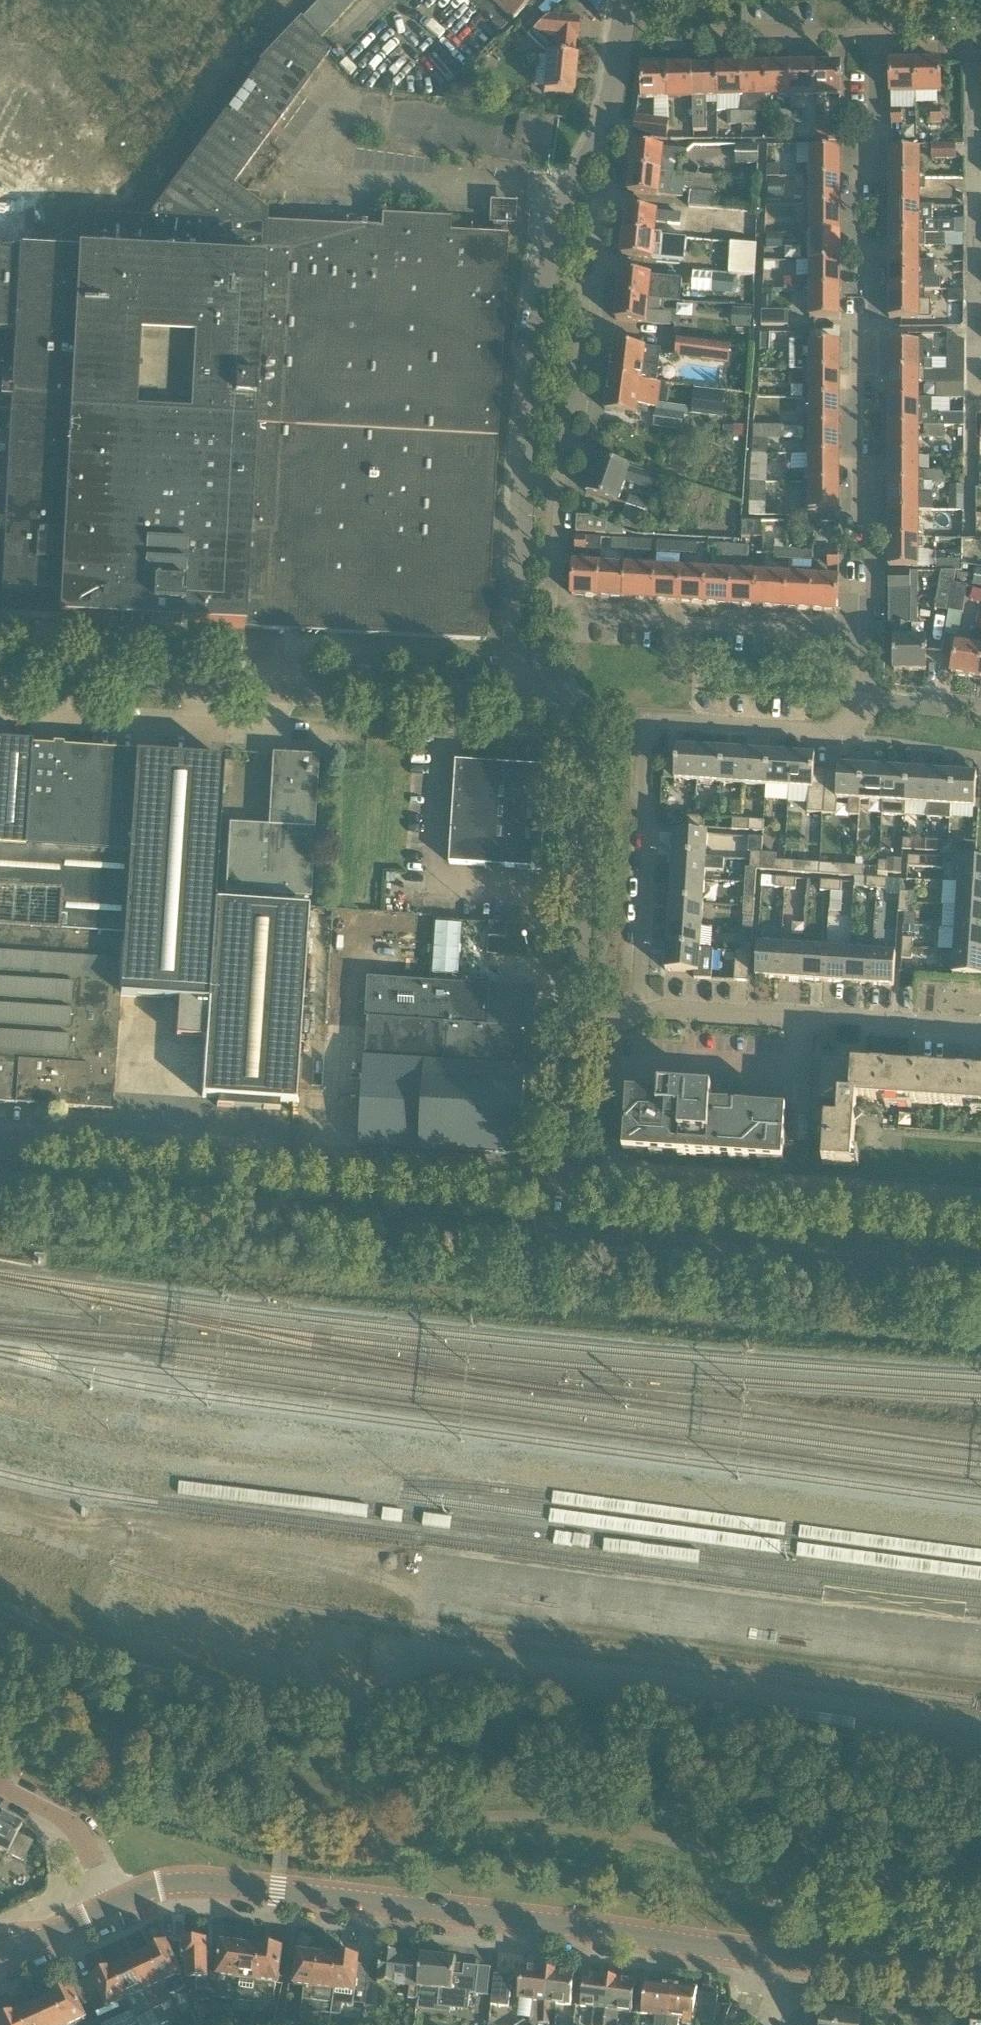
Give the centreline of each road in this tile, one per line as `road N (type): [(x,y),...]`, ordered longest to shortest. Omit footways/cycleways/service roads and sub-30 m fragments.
road 1 (residential): [(980,1729),(763,1693),(457,1667),(382,1699),(210,1672),(45,1629),(0,1610)]
road 2 (residential): [(857,623),(685,622),(564,609),(554,599),(559,472),(613,178)]
road 3 (tertiary): [(841,1968),(228,1882),(163,1884),(117,1901)]
road 4 (unclassified): [(518,700),(522,444),(558,222),(607,121),(626,0)]
road 5 (residential): [(857,623),(868,583),(869,511),(856,477),(856,374),(868,330),(857,167),(873,143),(875,34)]
road 6 (unclassified): [(552,1182),(0,1138)]
road 7 (unclassified): [(518,700),(0,675)]
road 8 (residential): [(972,36),(973,528)]
road 9 (unclassified): [(980,1215),(552,1182)]
road 10 (unclassified): [(572,1029),(591,741),(585,719),(573,709),(518,700)]
road 11 (residential): [(980,1029),(664,1009),(638,1015)]
road 12 (residential): [(638,1015),(653,821),(641,780),(646,722)]
road 13 (residential): [(875,34),(697,37),(696,14),(641,0)]
road 14 (residential): [(871,698),(837,732),(646,722)]
road 15 (residential): [(117,1901),(85,1840),(54,1812),(0,1784)]
road 16 (unclassified): [(552,1182),(565,1136),(572,1029)]
road 17 (tertiary): [(980,1983),(841,1968)]
road 18 (tertiary): [(0,1959),(117,1901)]

